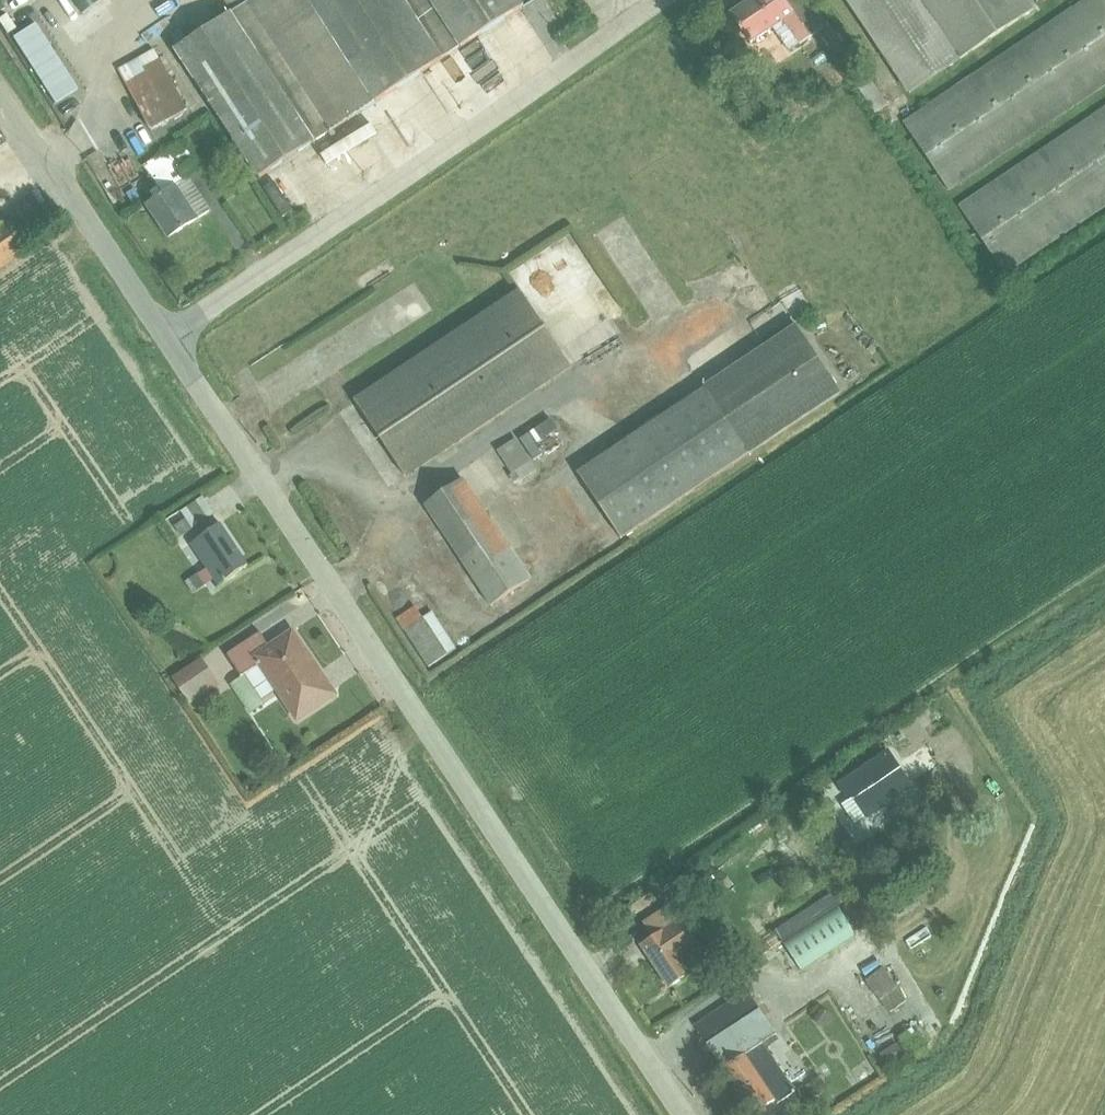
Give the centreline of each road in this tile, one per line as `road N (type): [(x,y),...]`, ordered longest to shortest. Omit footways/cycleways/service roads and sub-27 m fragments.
road 1 (unclassified): [(684,1114),(166,335)]
road 2 (unclassified): [(166,335),(663,0)]
road 3 (residential): [(166,335),(0,87)]

